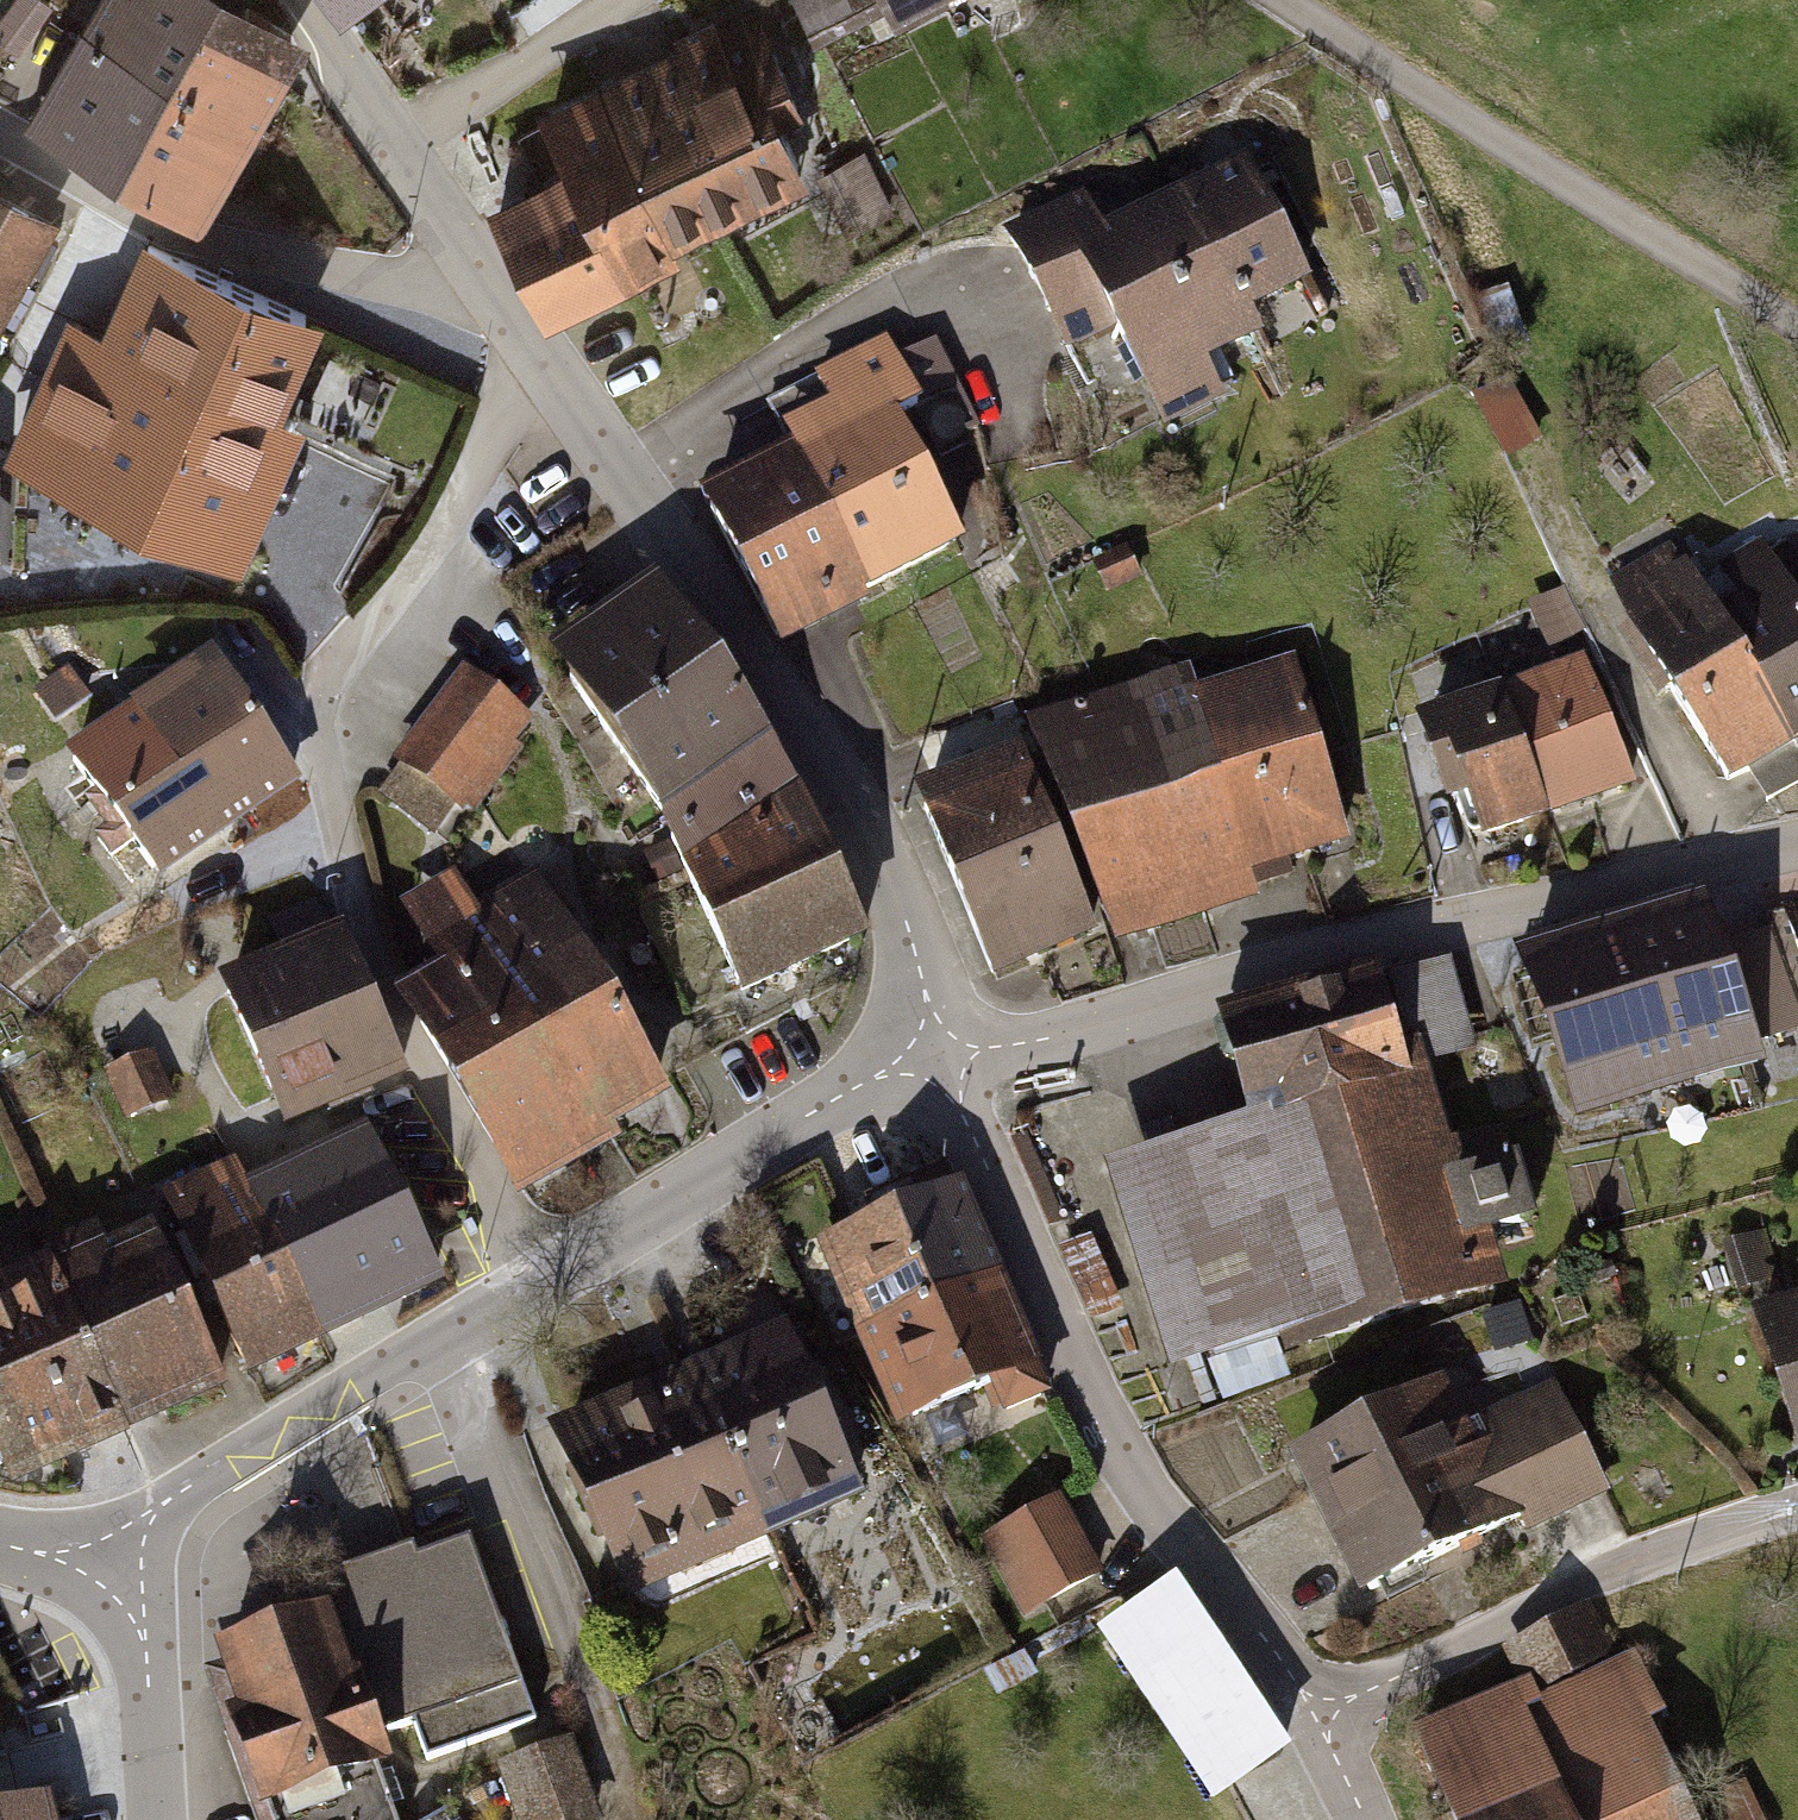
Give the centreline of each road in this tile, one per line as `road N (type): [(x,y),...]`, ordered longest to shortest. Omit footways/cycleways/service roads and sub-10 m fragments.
road 1 (residential): [(540,1280),(362,935),(320,722),(328,683),(449,520),(537,361)]
road 2 (residential): [(1797,843),(931,1063)]
road 3 (tertiary): [(931,1063),(907,934),(879,858),(832,777),(537,361)]
road 4 (residential): [(931,1063),(1116,1441),(1164,1519),(1270,1646),(1314,1721)]
road 5 (residential): [(1274,0),(1797,323)]
road 6 (residential): [(1314,1721),(1673,1550),(1797,1507)]
road 7 (residential): [(0,138),(77,184),(192,236),(283,265),(488,291)]
road 8 (tertiary): [(115,1555),(184,1491),(540,1280)]
road 9 (tertiary): [(540,1280),(797,1122),(931,1063)]
road 10 (residential): [(388,148),(637,0)]
road 11 (tertiary): [(158,1819),(144,1653),(115,1555)]
road 12 (tertiary): [(488,291),(388,148)]
road 13 (tertiary): [(388,148),(298,0)]

